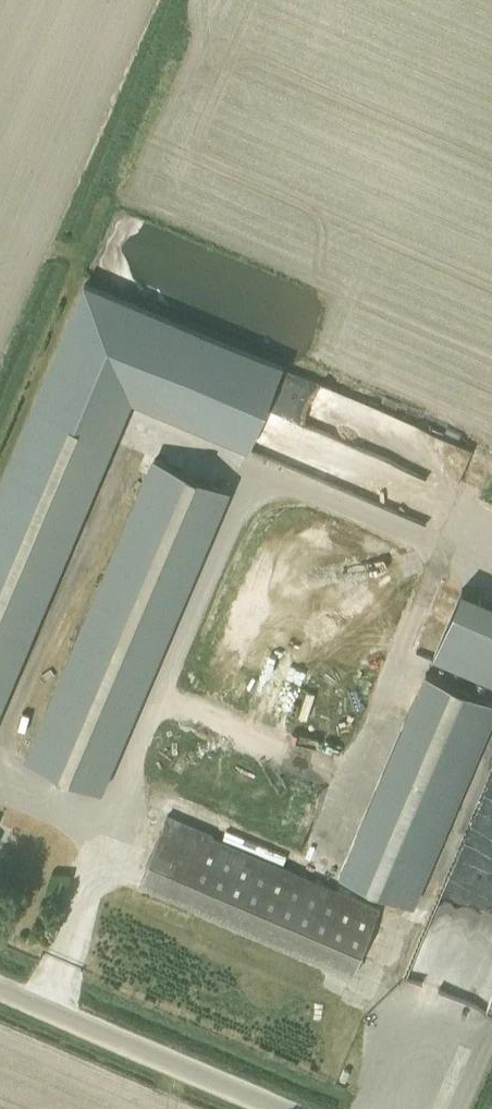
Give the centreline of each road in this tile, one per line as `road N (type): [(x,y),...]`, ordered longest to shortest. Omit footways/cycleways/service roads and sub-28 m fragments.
road 1 (tertiary): [(278,1108),(0,989)]

